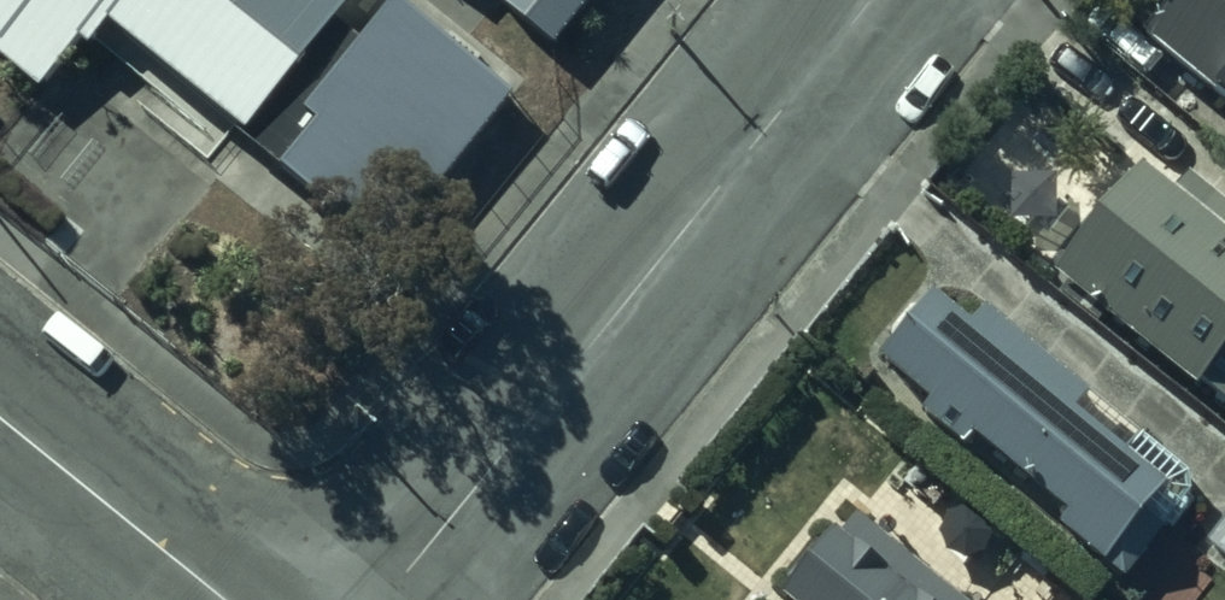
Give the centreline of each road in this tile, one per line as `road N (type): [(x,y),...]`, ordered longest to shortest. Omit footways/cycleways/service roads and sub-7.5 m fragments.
road 1 (residential): [(377,599),(876,0)]
road 2 (residential): [(0,414),(225,599)]

